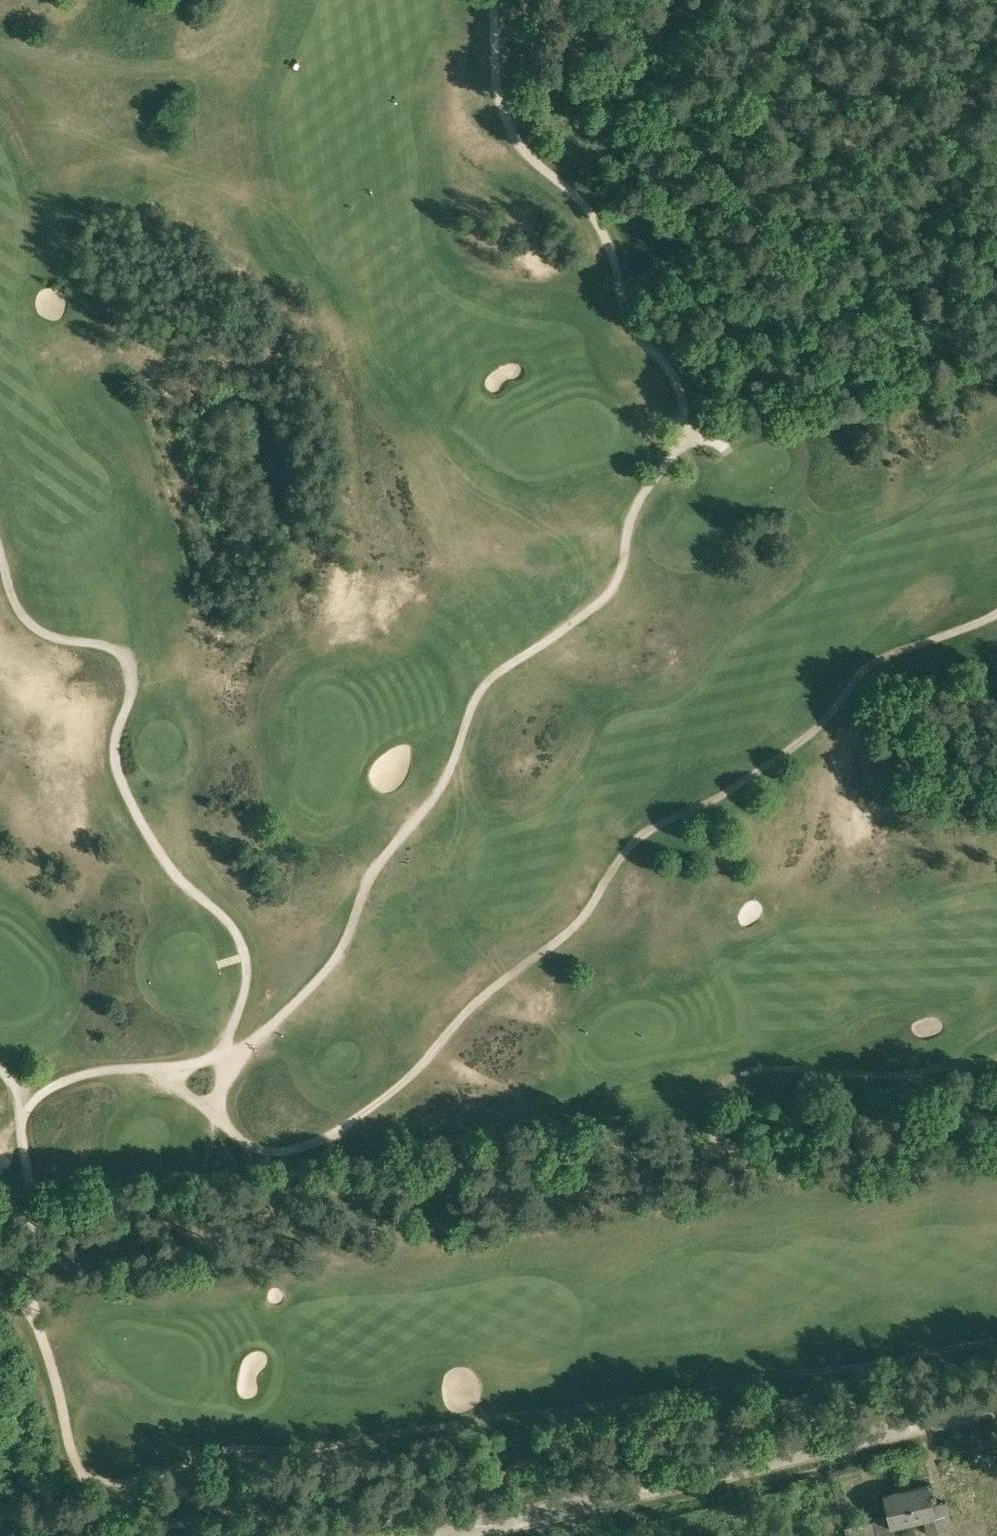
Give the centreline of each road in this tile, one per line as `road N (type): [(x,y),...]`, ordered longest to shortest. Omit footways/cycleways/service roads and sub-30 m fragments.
road 1 (unclassified): [(442,1535),(996,1406)]

